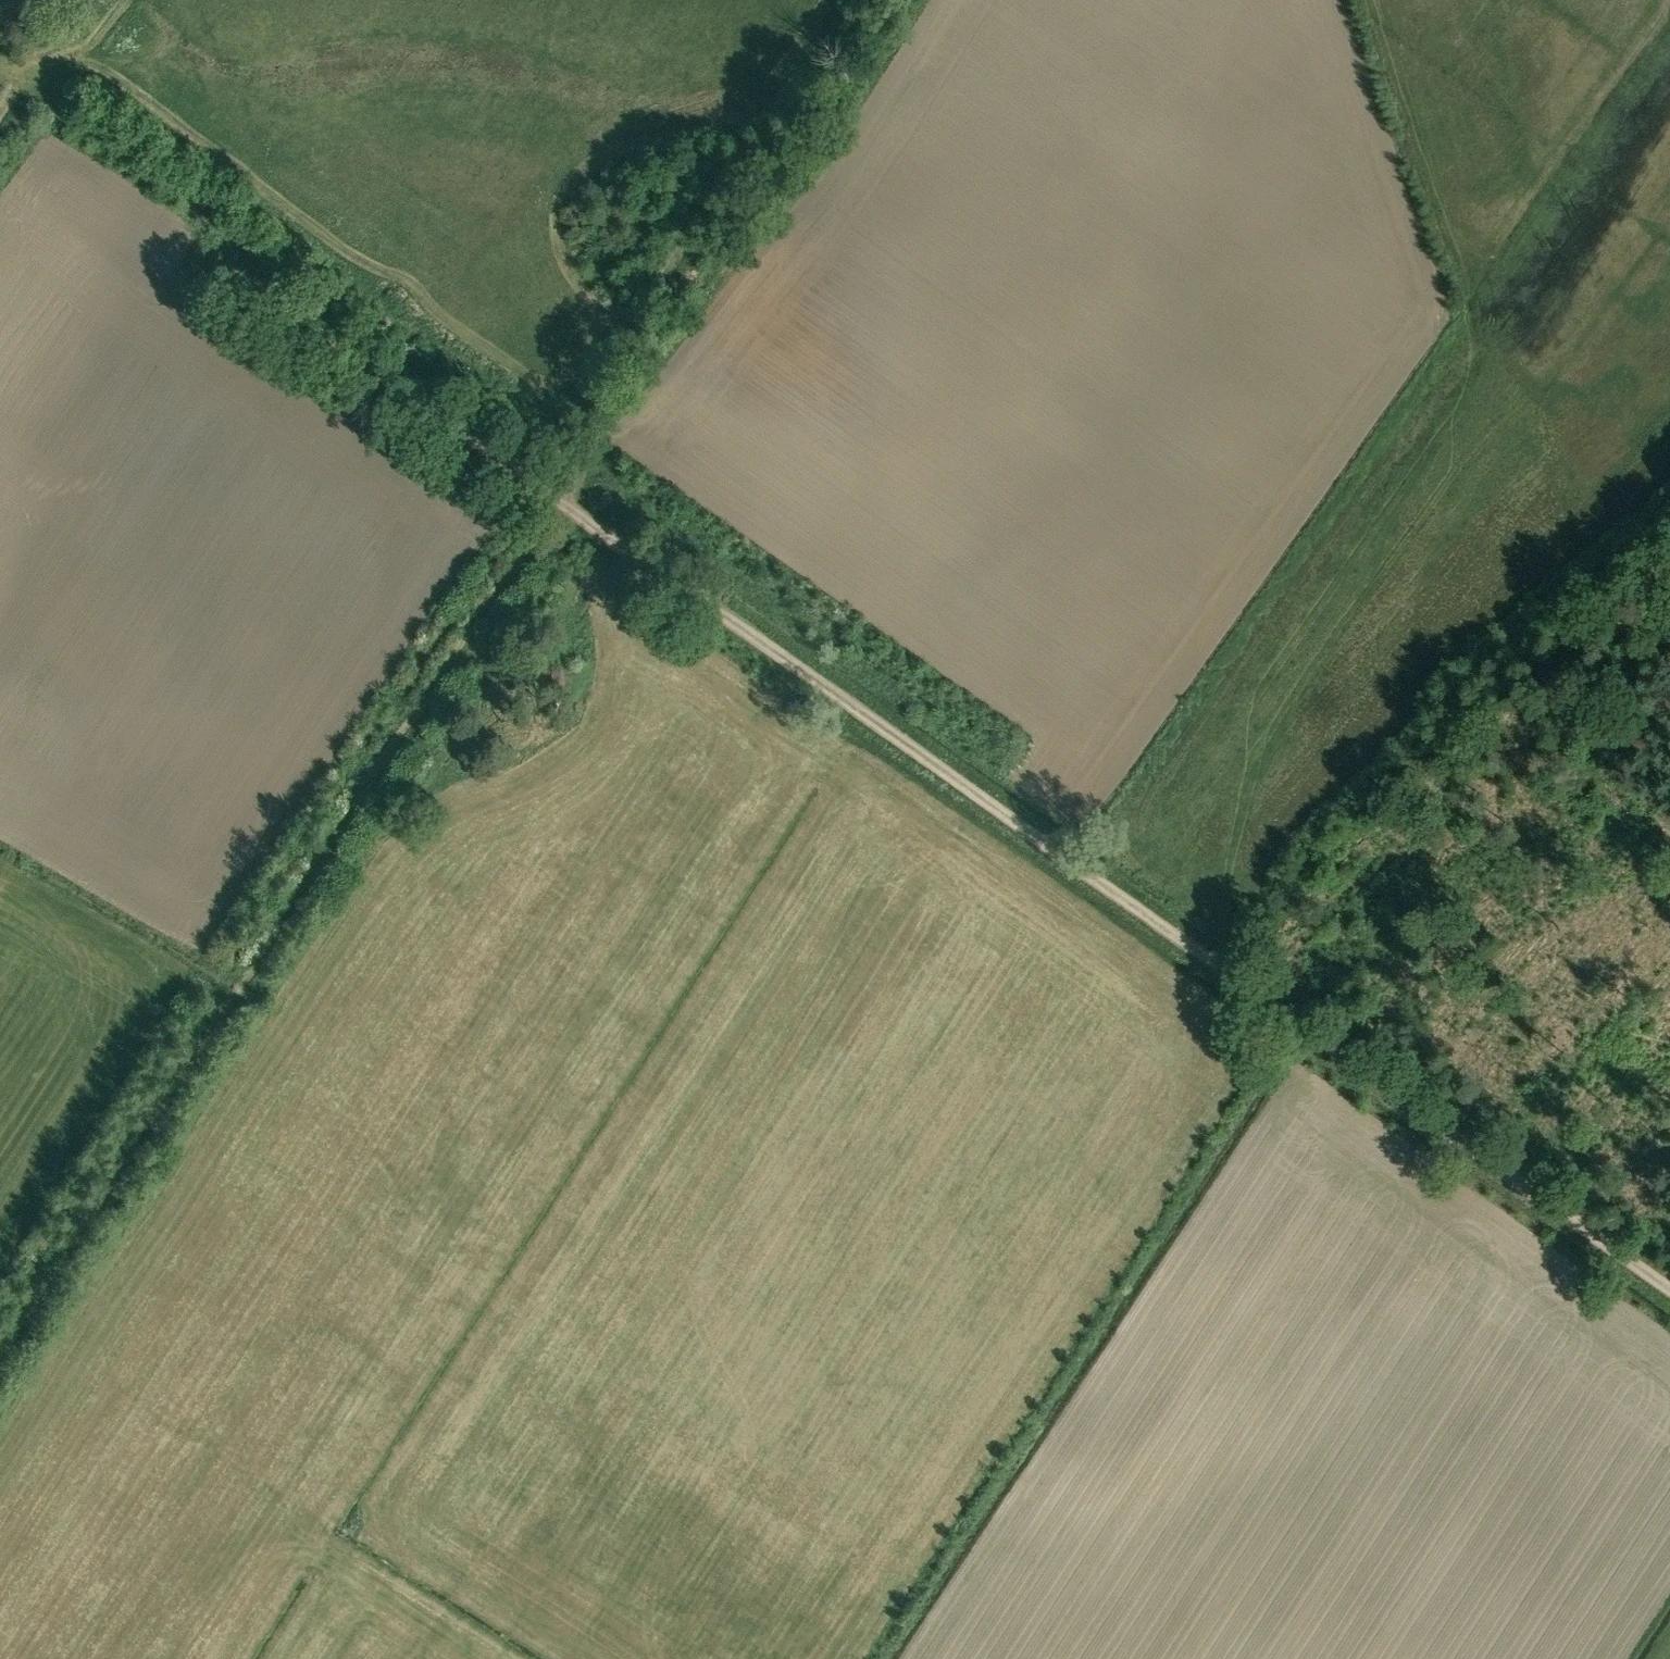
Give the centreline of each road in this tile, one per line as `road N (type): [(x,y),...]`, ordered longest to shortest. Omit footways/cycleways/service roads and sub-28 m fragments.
road 1 (track): [(1029,832),(268,307),(243,282),(214,222),(0,67)]
road 2 (track): [(1669,1287),(1029,832)]

